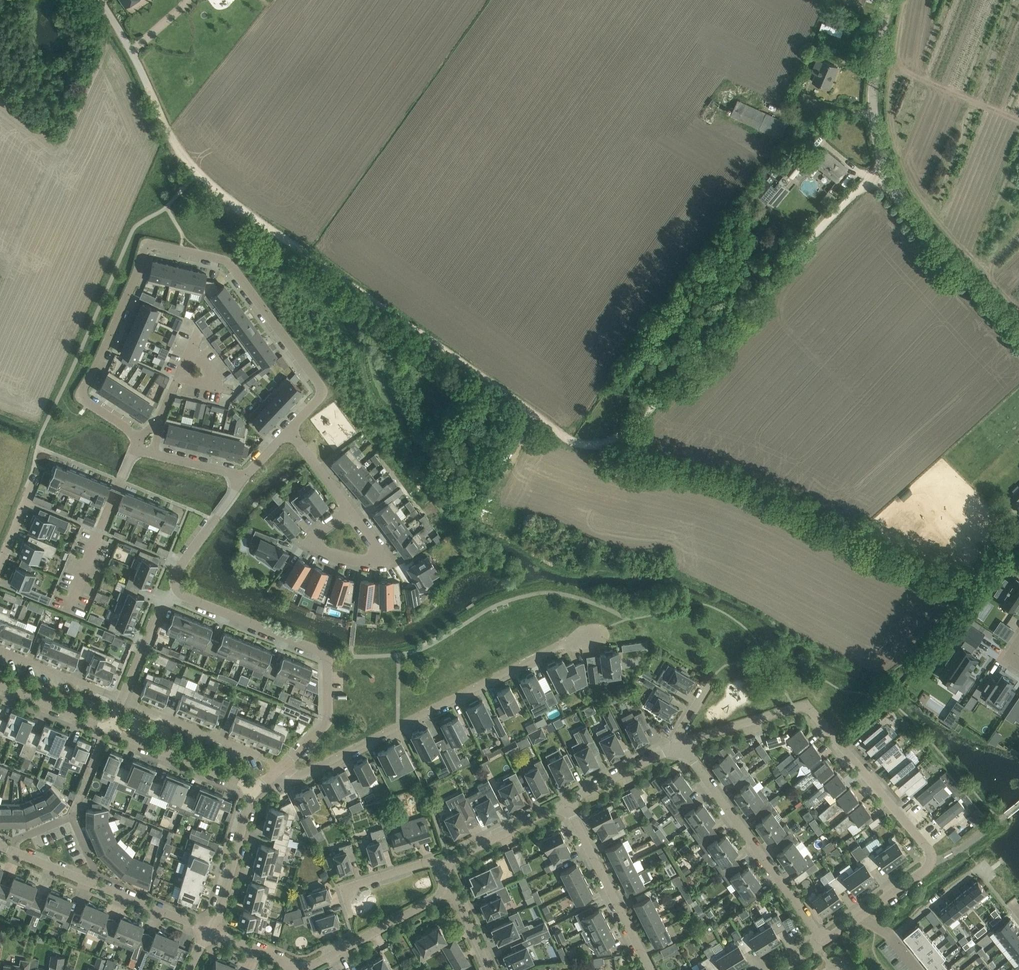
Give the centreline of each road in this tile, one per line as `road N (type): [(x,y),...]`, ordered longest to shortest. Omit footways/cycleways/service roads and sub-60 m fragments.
road 1 (residential): [(287,433),(319,398),(319,385),(228,262),(149,244),(82,395),(139,447)]
road 2 (track): [(607,441),(575,443),(506,401),(199,173)]
road 3 (unclassified): [(1018,340),(890,195),(868,119),(885,0)]
road 4 (track): [(607,441),(681,377),(712,332),(879,166)]
road 5 (residential): [(281,768),(301,776),(561,644),(590,637)]
road 6 (residential): [(680,747),(807,708),(935,861)]
road 7 (residential): [(281,768),(327,720),(326,659),(179,592)]
road 8 (residential): [(211,931),(312,966),(452,887)]
road 9 (residential): [(822,944),(680,747)]
road 10 (residential): [(649,969),(564,803)]
road 11 (residential): [(139,447),(68,611)]
road 12 (residential): [(119,702),(281,768)]
road 13 (residential): [(108,730),(253,789)]
road 14 (track): [(985,561),(966,608),(893,684)]
road 15 (residential): [(211,931),(253,789)]
road 16 (residential): [(447,872),(458,854),(564,803)]
road 17 (residential): [(348,509),(374,543),(371,563),(311,549),(312,537)]
road 18 (residential): [(179,592),(177,571),(244,477)]
road 19 (residential): [(564,803),(680,747)]
road 20 (residential): [(0,654),(119,702)]
road 21 (residential): [(119,702),(158,608),(179,592)]
road 22 (residential): [(447,872),(430,862),(344,891),(348,908)]

